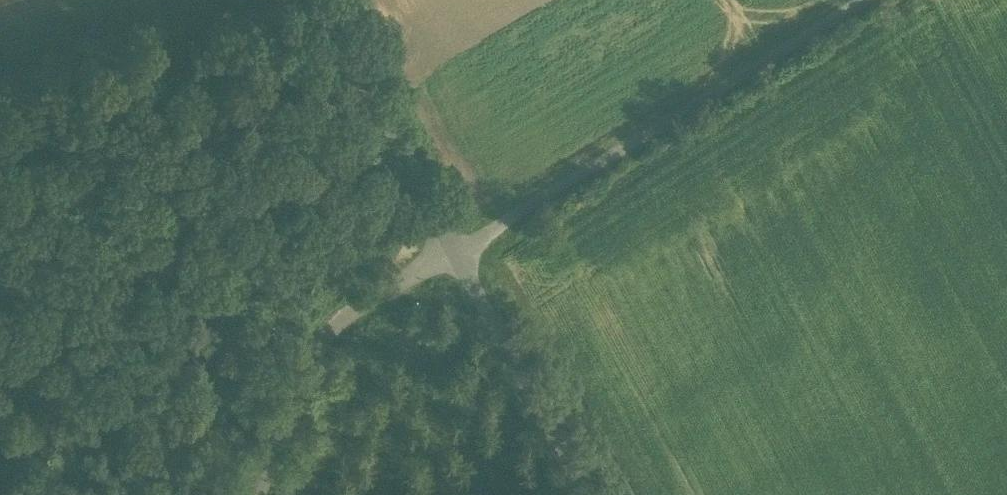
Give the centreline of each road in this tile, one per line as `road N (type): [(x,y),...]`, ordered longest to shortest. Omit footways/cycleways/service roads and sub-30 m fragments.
road 1 (unclassified): [(861,0),(454,252)]
road 2 (unclassified): [(454,252),(341,332),(269,494)]
road 3 (unclassified): [(317,0),(454,252)]
road 4 (unclassified): [(454,252),(586,494)]

